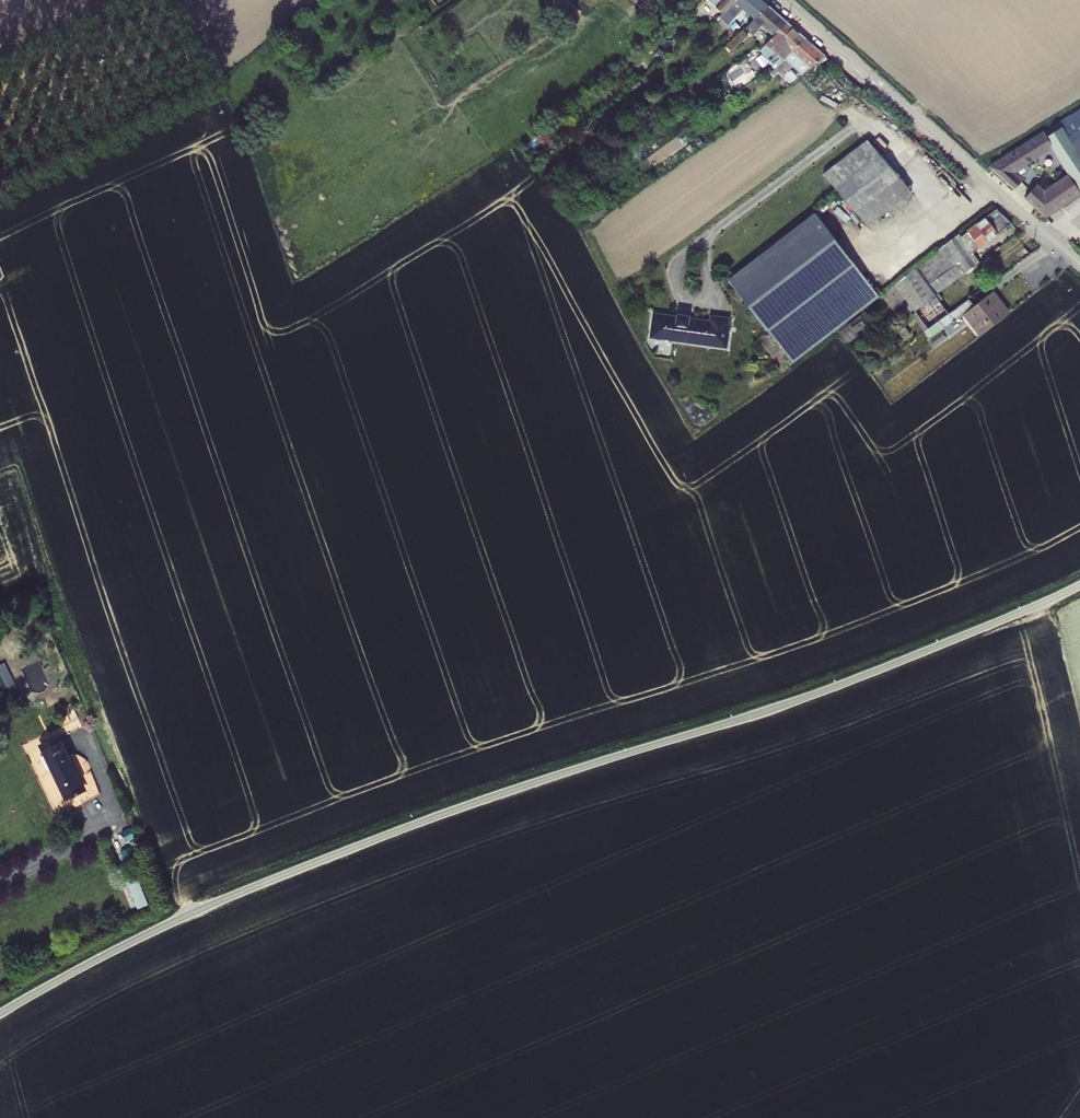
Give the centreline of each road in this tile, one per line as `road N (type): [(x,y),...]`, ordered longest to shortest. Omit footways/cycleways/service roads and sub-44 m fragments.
road 1 (unclassified): [(0,1013),(267,881),(513,789),(827,690),(1079,585)]
road 2 (unclassified): [(785,0),(1079,262)]

